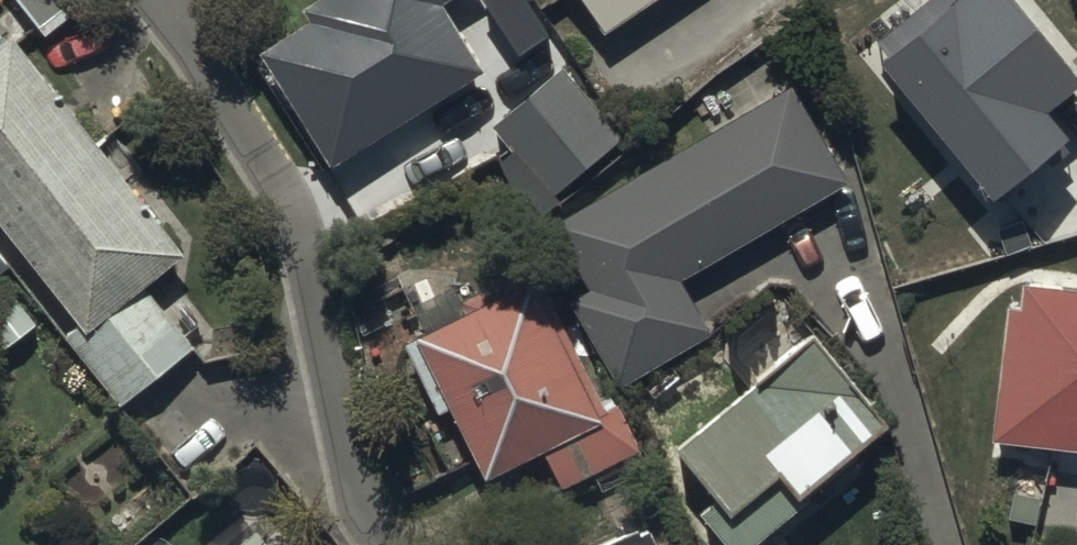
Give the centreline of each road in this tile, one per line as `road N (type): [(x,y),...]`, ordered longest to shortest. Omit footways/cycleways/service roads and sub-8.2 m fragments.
road 1 (residential): [(167,0),(304,228),(329,382),(356,486),(402,544)]

